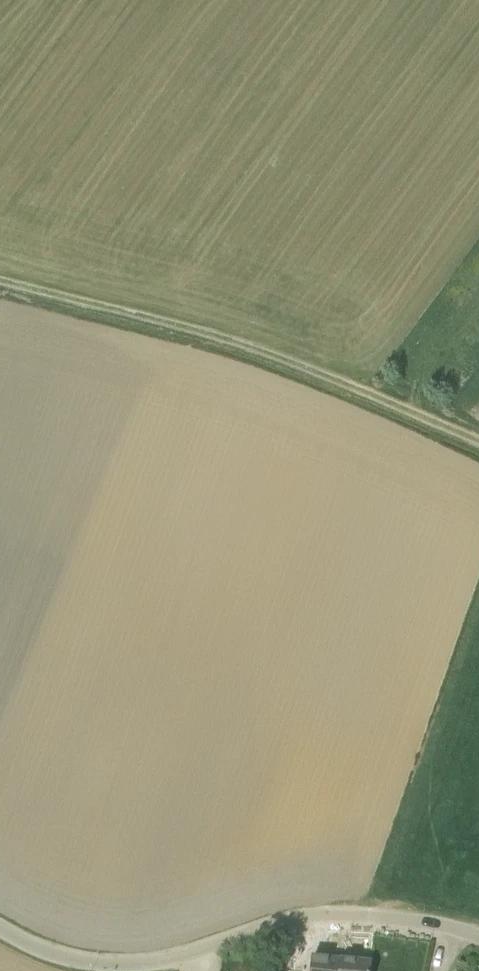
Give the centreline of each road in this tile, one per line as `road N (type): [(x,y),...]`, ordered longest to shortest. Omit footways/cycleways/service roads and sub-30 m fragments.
road 1 (track): [(478,443),(281,359),(0,281)]
road 2 (unclassified): [(478,936),(399,920),(306,917),(183,962),(118,970)]
road 3 (unclassified): [(111,970),(44,956),(0,929)]

